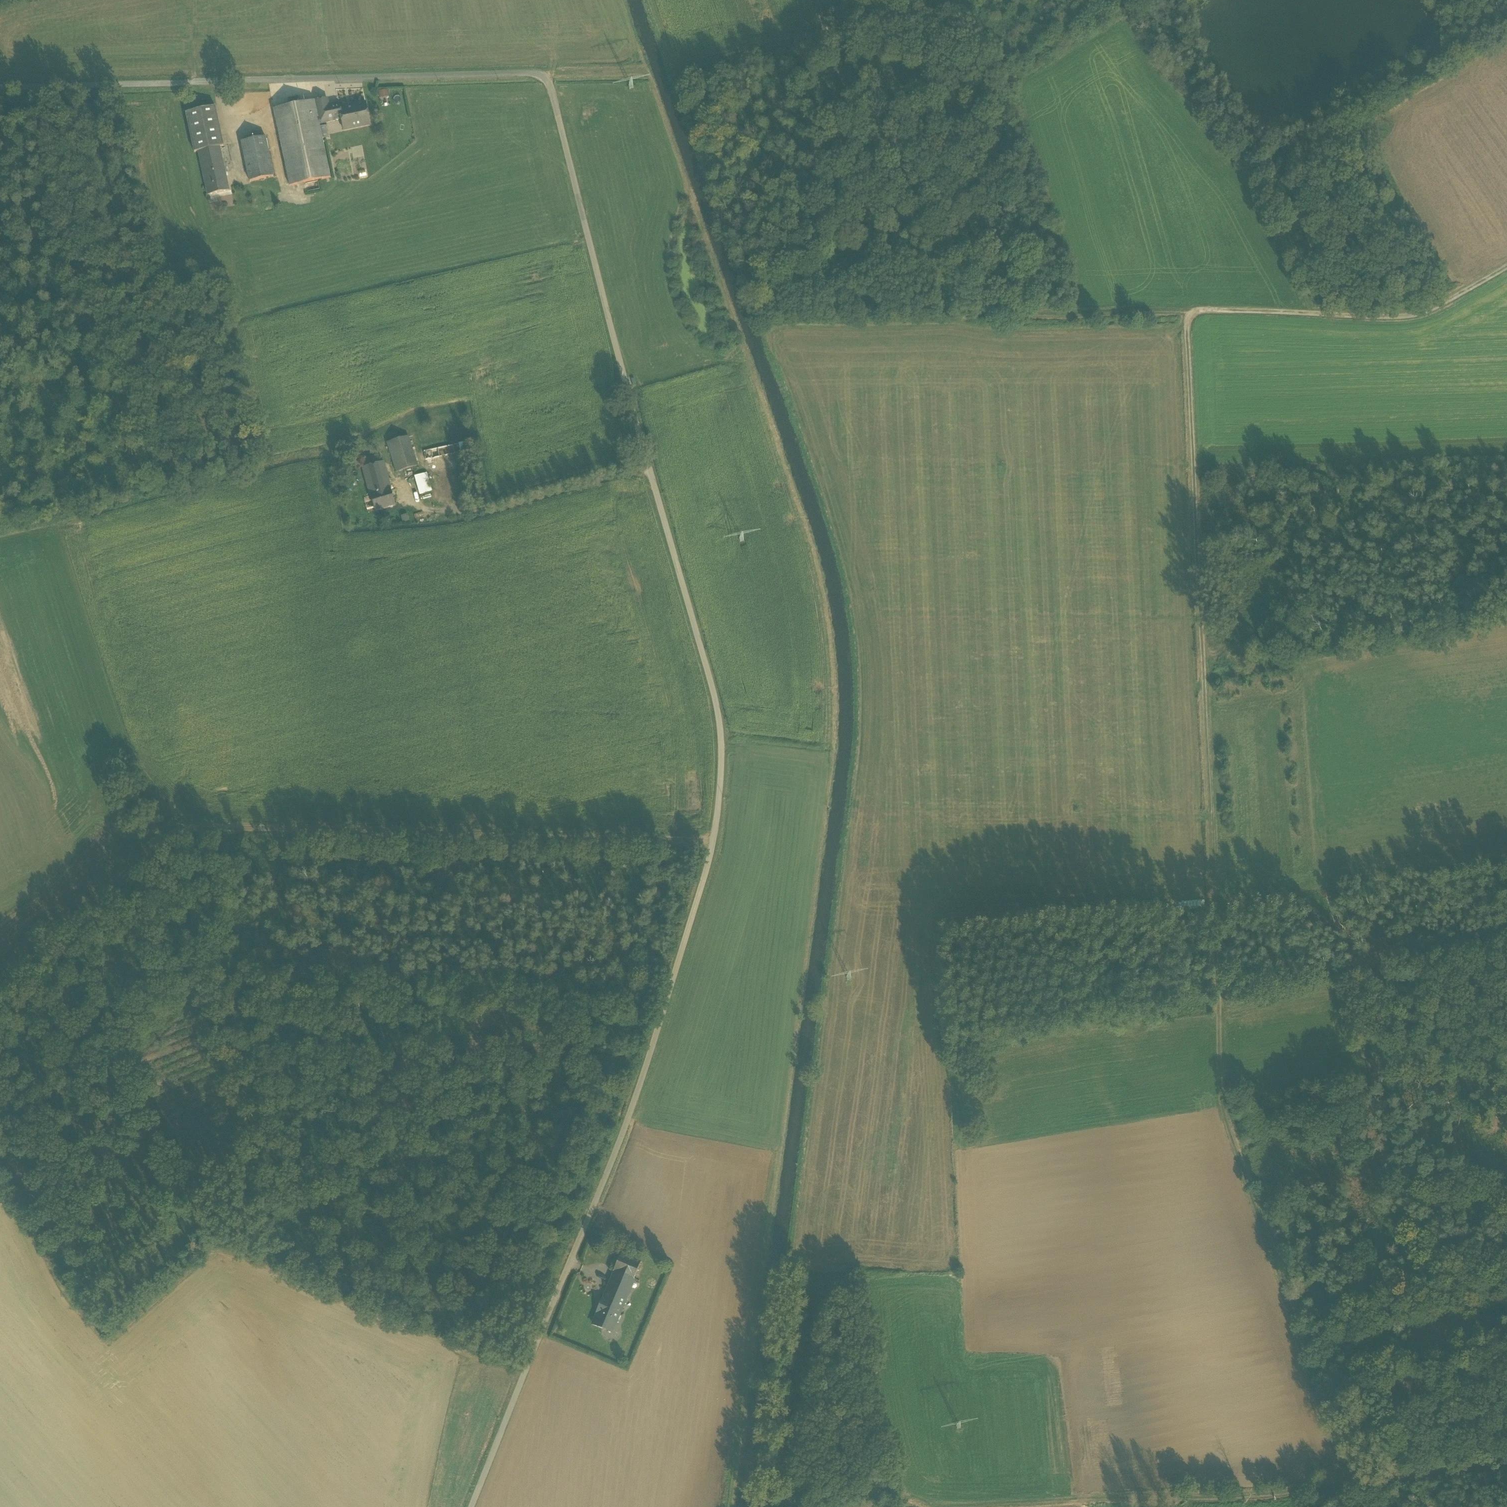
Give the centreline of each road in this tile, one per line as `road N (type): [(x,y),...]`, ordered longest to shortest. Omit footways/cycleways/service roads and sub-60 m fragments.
road 1 (unclassified): [(0,89),(536,74),(549,84),(724,730),(709,867),(625,1131),(472,1506)]
road 2 (track): [(1188,313),(1228,1111),(1345,1479)]
road 3 (track): [(819,0),(964,317),(1188,313)]
road 4 (track): [(1506,266),(1432,312),(1188,313)]

